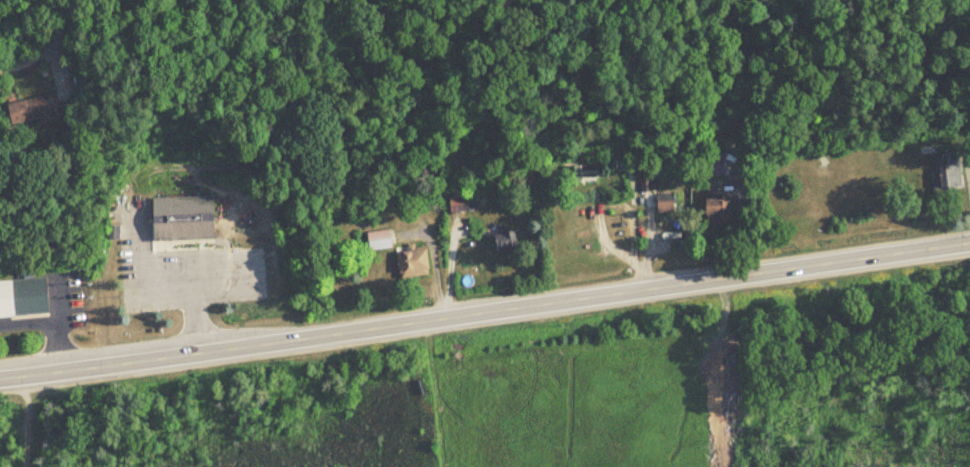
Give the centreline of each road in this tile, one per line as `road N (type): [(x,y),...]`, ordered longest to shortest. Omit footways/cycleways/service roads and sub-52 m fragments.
road 1 (primary): [(100,370),(969,243)]

